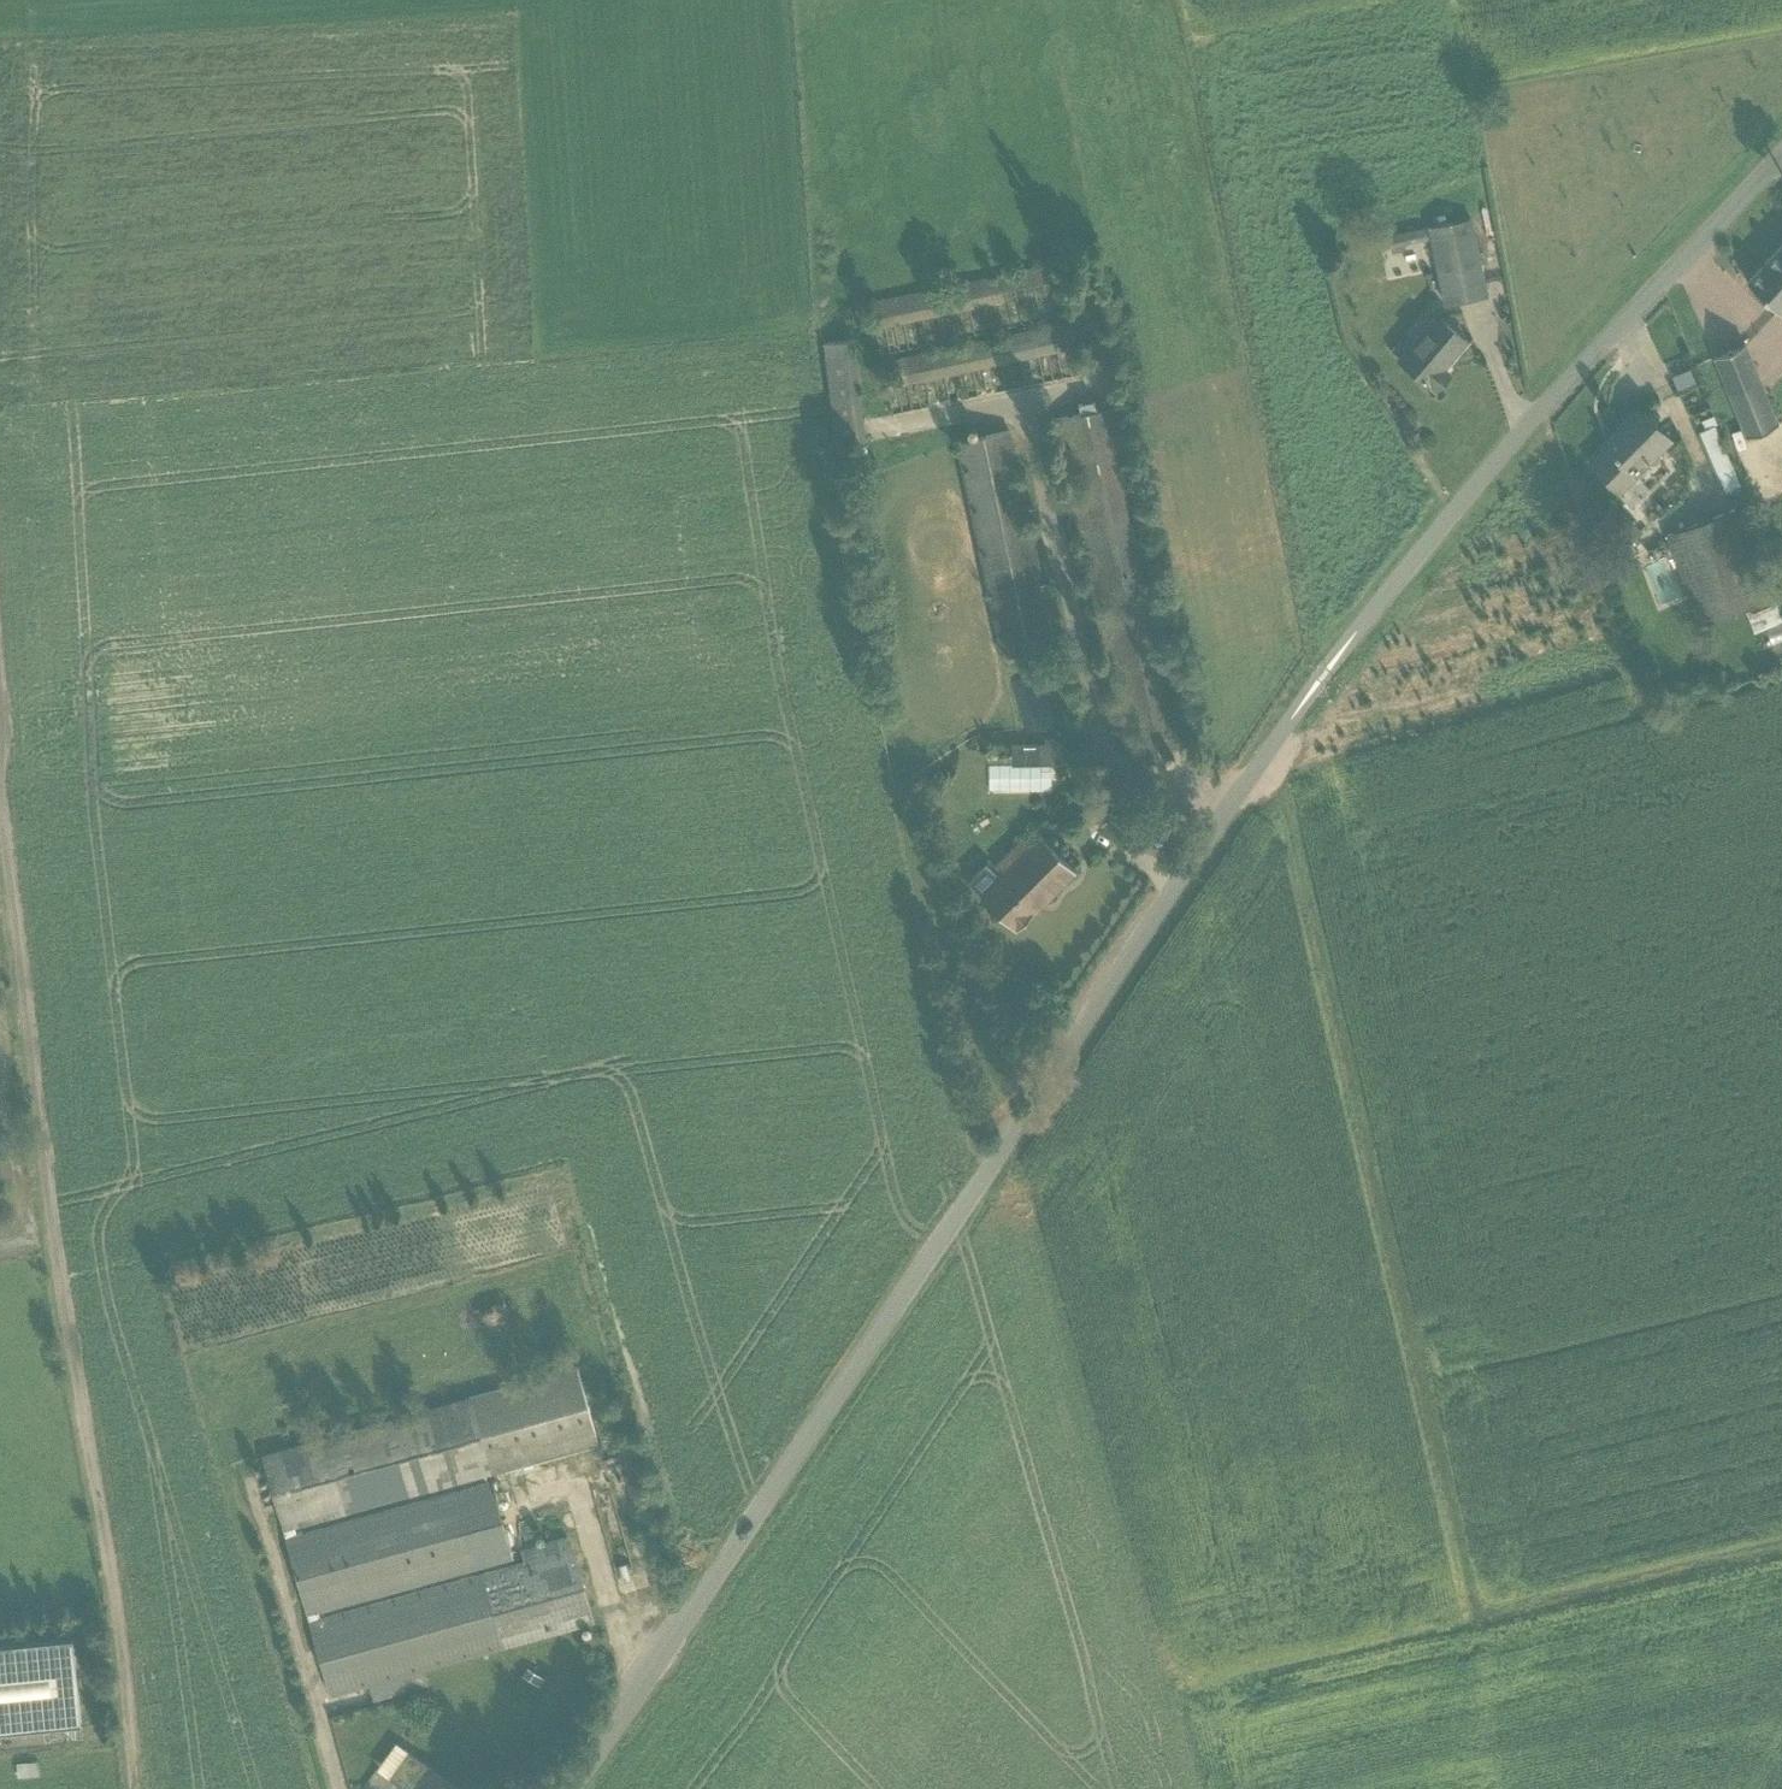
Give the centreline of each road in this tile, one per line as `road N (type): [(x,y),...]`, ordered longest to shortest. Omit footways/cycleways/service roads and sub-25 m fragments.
road 1 (unclassified): [(570,1788),(1322,675),(1541,408),(1781,156)]
road 2 (track): [(1249,777),(1288,805),(1472,1592),(1483,1788)]
road 3 (track): [(0,793),(57,1275),(107,1541),(136,1788)]

